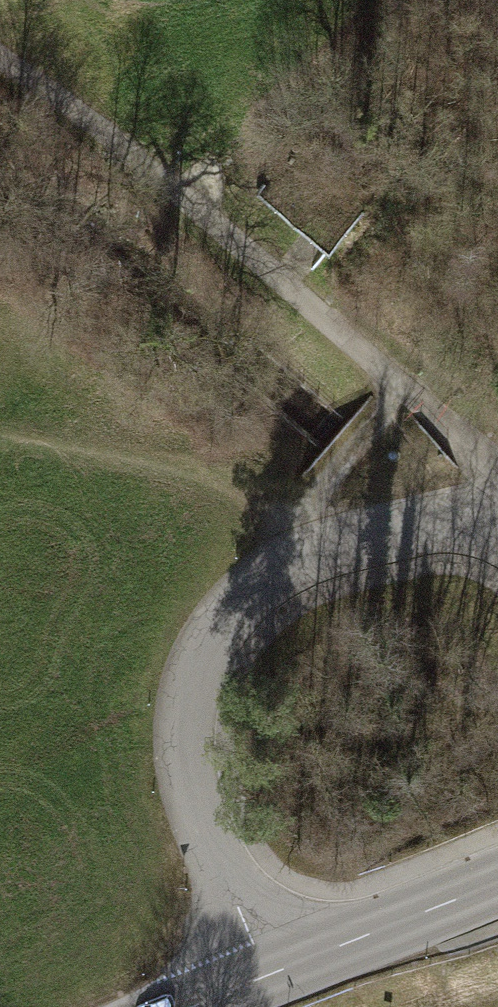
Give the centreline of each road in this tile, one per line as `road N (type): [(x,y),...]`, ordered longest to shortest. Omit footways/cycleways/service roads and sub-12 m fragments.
road 1 (unclassified): [(497,507),(305,555),(222,617),(193,667),(184,763),(195,811),(266,976)]
road 2 (track): [(497,466),(182,194),(0,62)]
road 3 (track): [(0,432),(152,457),(292,522)]
road 4 (track): [(182,194),(380,0)]
road 5 (tertiary): [(497,881),(266,976)]
road 6 (track): [(292,522),(403,385)]

